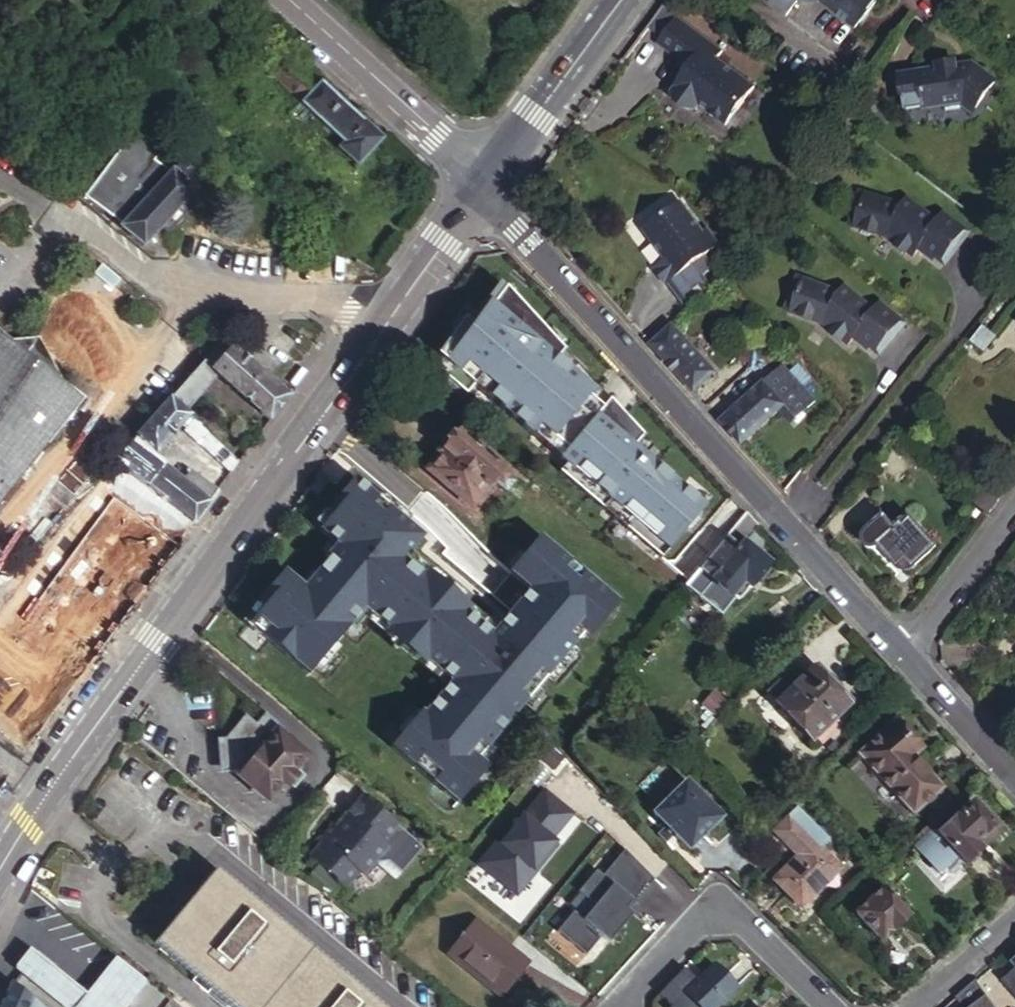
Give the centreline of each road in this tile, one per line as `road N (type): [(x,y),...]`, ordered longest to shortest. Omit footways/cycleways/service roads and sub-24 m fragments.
road 1 (secondary): [(0,871),(116,695),(484,190)]
road 2 (tertiary): [(484,190),(898,659)]
road 3 (residential): [(631,1006),(692,926),(719,914),(751,925),(829,1006)]
road 4 (tertiary): [(484,190),(438,135),(287,0)]
road 5 (secondary): [(484,190),(621,0)]
road 6 (residential): [(898,659),(1014,504)]
road 7 (tertiary): [(898,659),(1014,788)]
road 8 (residential): [(919,1006),(1014,926)]

